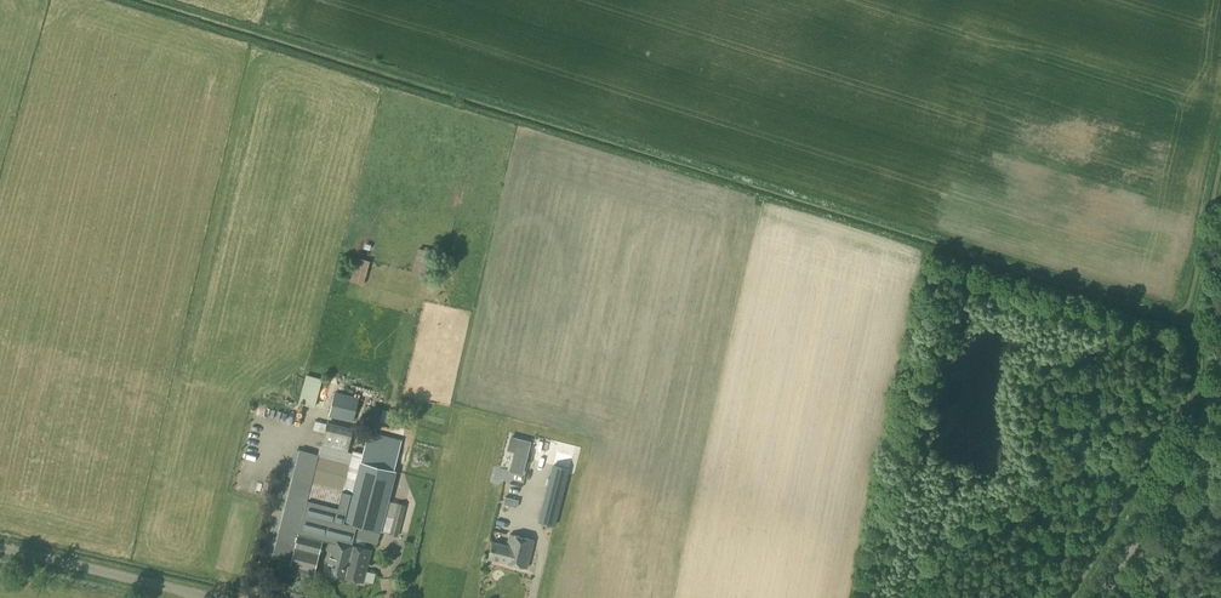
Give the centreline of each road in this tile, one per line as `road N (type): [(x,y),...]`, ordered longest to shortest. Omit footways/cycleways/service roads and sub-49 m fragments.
road 1 (unclassified): [(1099,597),(1220,391)]
road 2 (unclassified): [(220,597),(0,546)]

